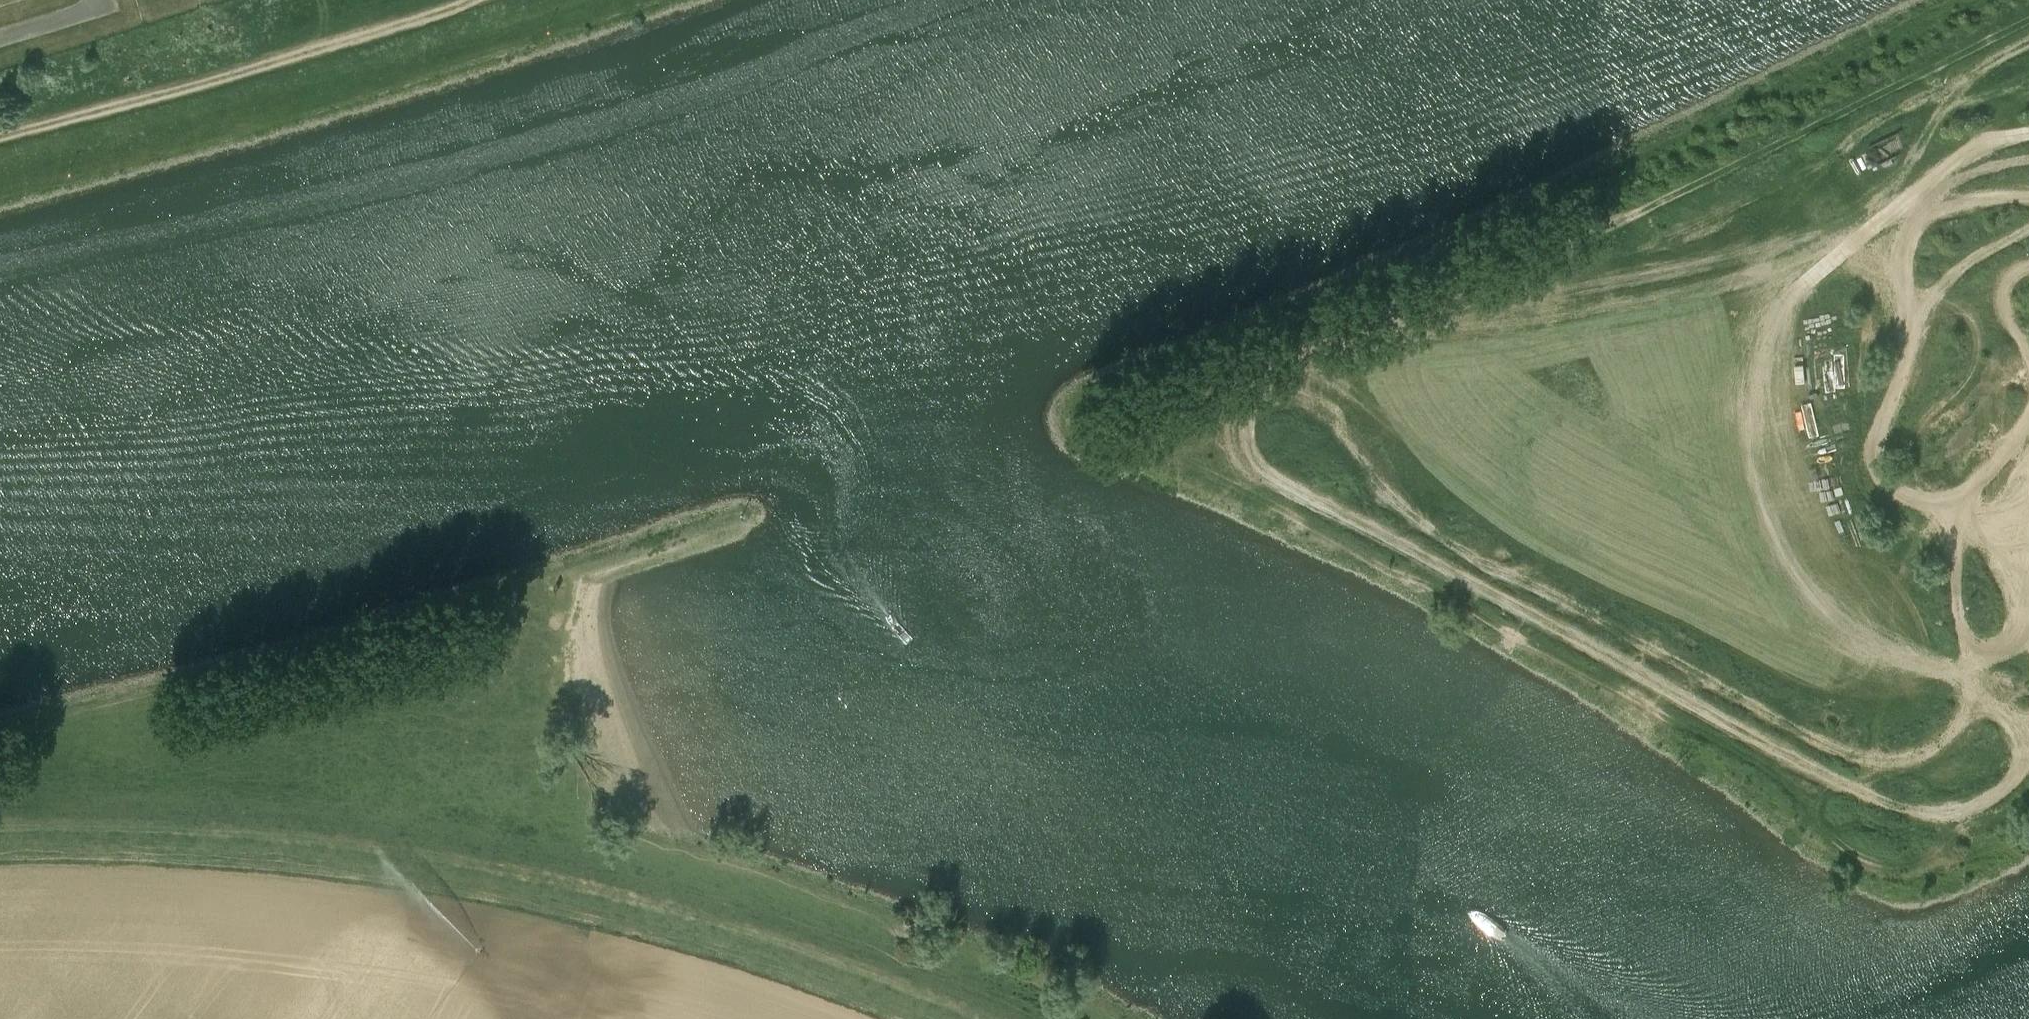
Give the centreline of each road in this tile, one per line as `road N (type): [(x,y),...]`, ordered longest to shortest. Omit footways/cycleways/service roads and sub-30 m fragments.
road 1 (track): [(474,0),(0,135)]
road 2 (track): [(1794,294),(1978,139),(2028,133)]

